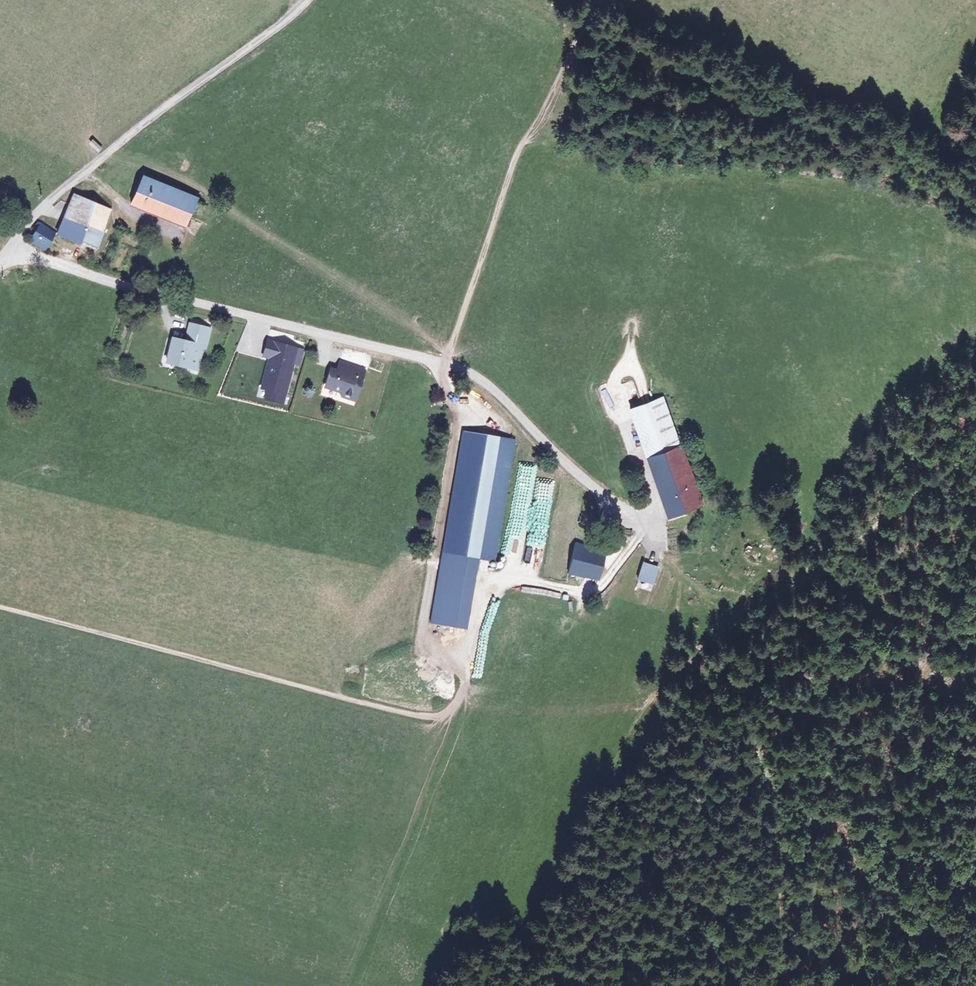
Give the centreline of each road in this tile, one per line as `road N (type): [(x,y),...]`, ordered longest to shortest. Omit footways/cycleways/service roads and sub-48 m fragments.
road 1 (residential): [(5,258),(458,370),(505,399),(637,518)]
road 2 (track): [(463,694),(441,711),(415,715),(0,606)]
road 3 (unclassified): [(5,258),(56,194),(307,0)]
road 4 (track): [(446,366),(517,153),(597,0)]
road 5 (track): [(648,531),(593,589),(507,581),(476,630),(450,650),(427,636)]
road 6 (track): [(461,641),(463,694),(387,878)]
road 7 (track): [(645,396),(636,371),(613,377),(655,540)]

